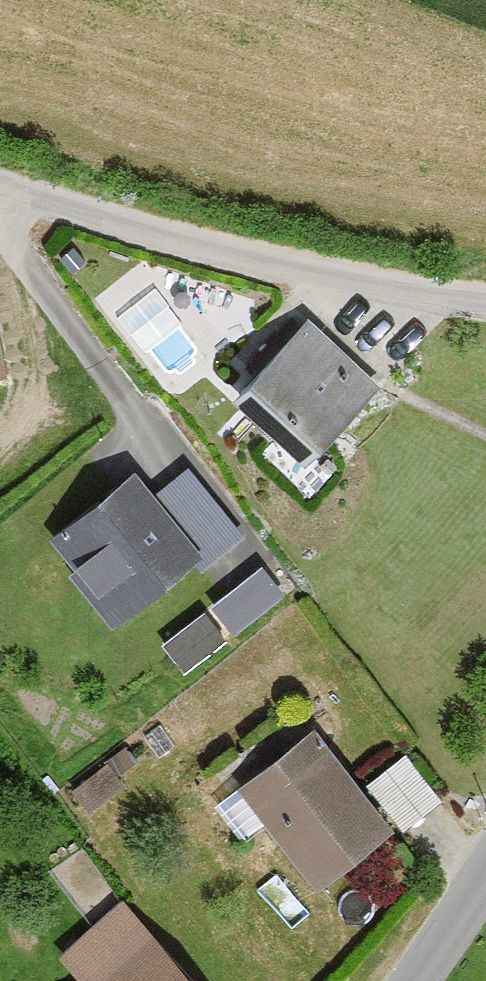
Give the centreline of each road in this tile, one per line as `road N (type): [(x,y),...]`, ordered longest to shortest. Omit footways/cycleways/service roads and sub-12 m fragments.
road 1 (residential): [(485,303),(405,296),(0,188)]
road 2 (residential): [(0,246),(150,444)]

